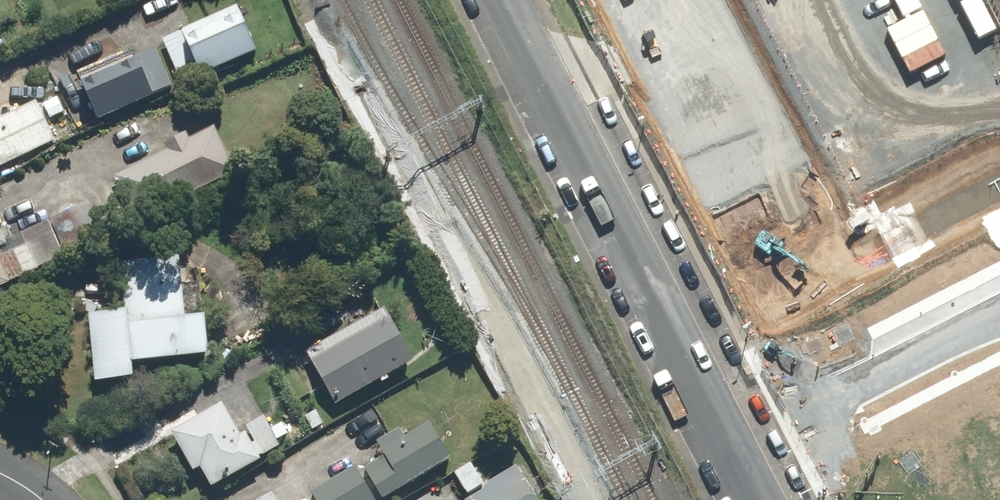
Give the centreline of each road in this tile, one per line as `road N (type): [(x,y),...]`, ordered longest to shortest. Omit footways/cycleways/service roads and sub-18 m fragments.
road 1 (secondary): [(730,433),(507,0)]
road 2 (residential): [(999,304),(730,433)]

